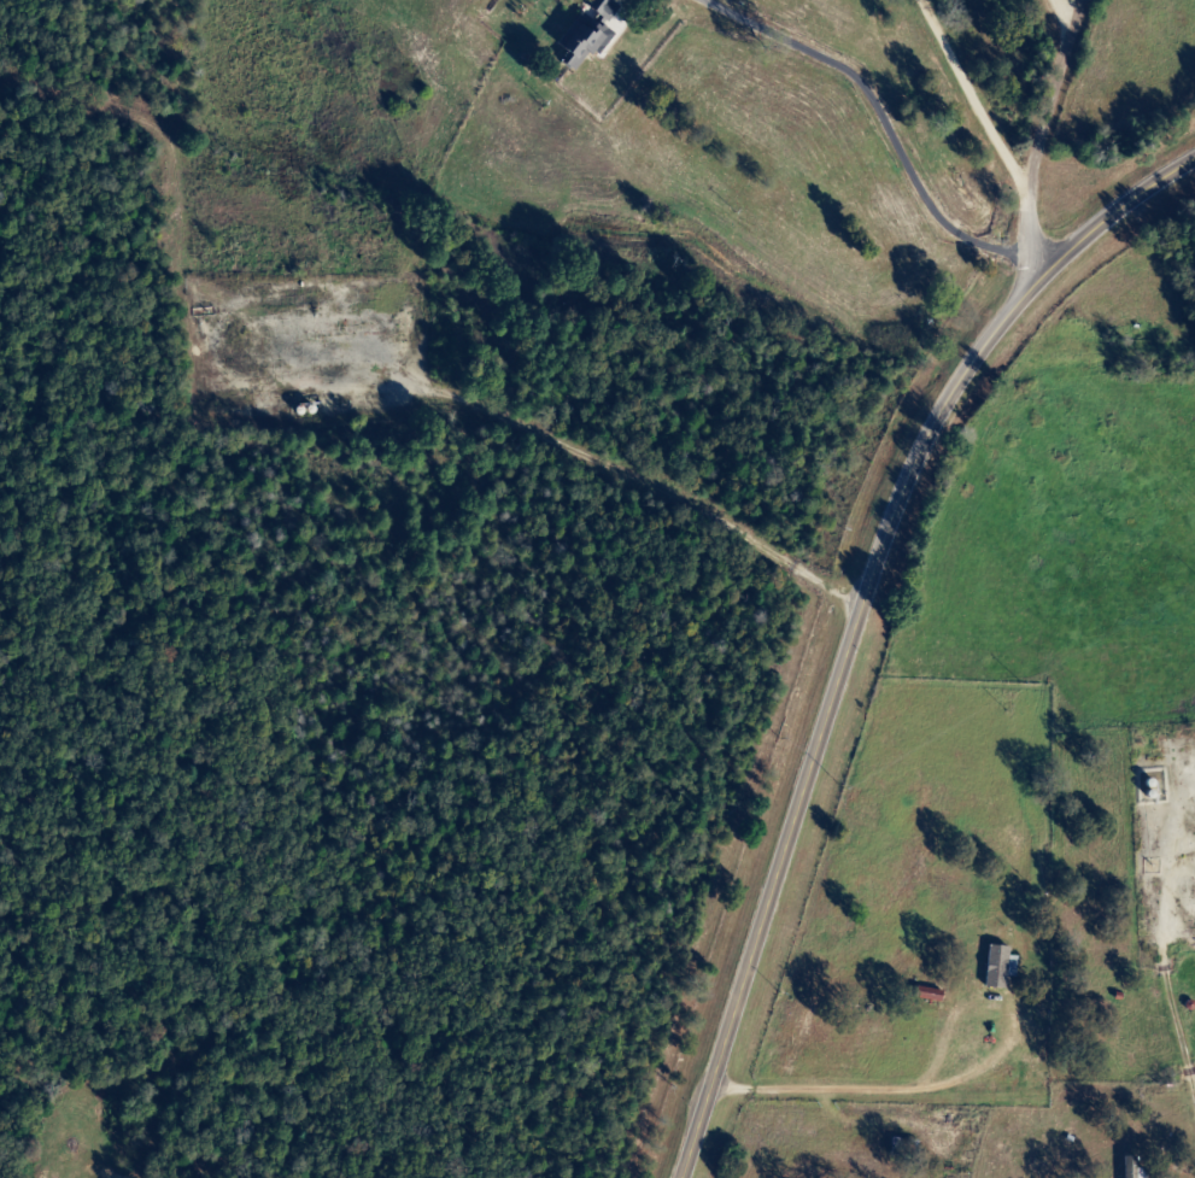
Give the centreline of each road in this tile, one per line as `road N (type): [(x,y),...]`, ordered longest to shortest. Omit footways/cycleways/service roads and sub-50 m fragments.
road 1 (tertiary): [(680,1177),(910,469),(948,398),(1007,316),(1071,247),(1194,159)]
road 2 (residential): [(1072,165),(1072,45),(1090,0)]

